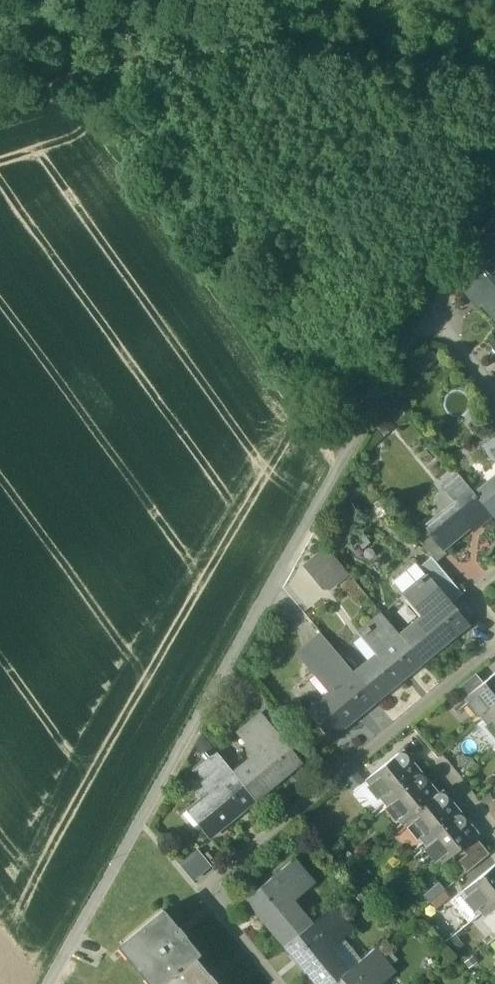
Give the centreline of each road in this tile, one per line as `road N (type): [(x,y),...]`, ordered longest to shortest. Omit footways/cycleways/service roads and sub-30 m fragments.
road 1 (residential): [(52,983),(369,414)]
road 2 (track): [(0,84),(90,62),(369,414)]
road 3 (residential): [(494,648),(198,888)]
road 4 (track): [(90,62),(302,0)]

